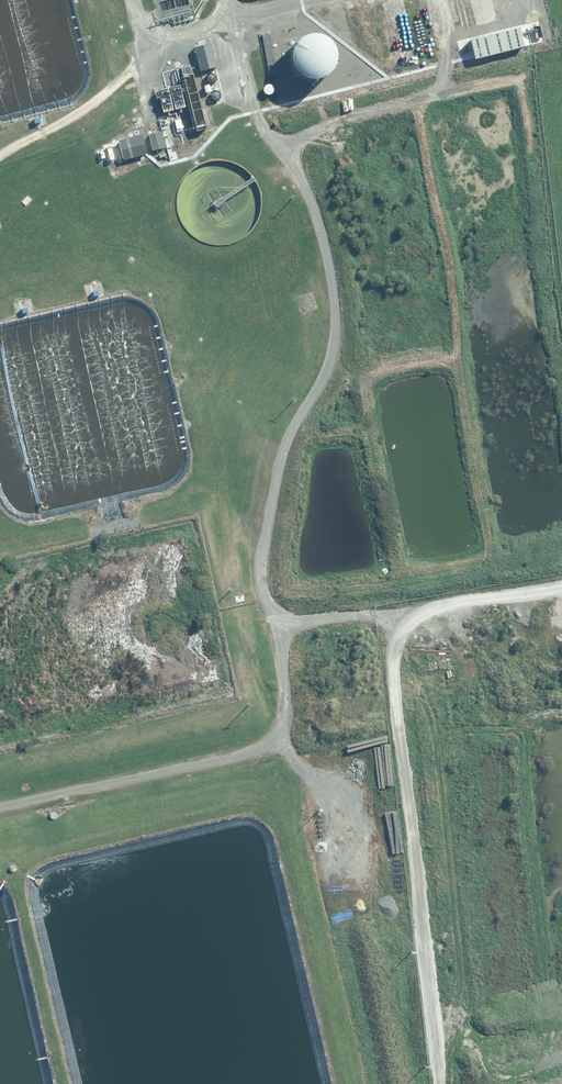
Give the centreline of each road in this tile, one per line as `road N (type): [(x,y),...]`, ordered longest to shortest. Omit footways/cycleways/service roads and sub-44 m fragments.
road 1 (track): [(0,812),(251,753),(278,728),(287,701),(289,670),(266,589),(270,508),(280,459),(331,368),(336,302),(327,242),(307,188),(264,128),(232,19)]
road 2 (track): [(394,619),(440,1083)]
road 3 (track): [(102,1083),(47,844),(75,794)]
road 4 (track): [(278,624),(394,619),(561,591)]
road 5 (track): [(146,44),(89,112),(0,155)]

